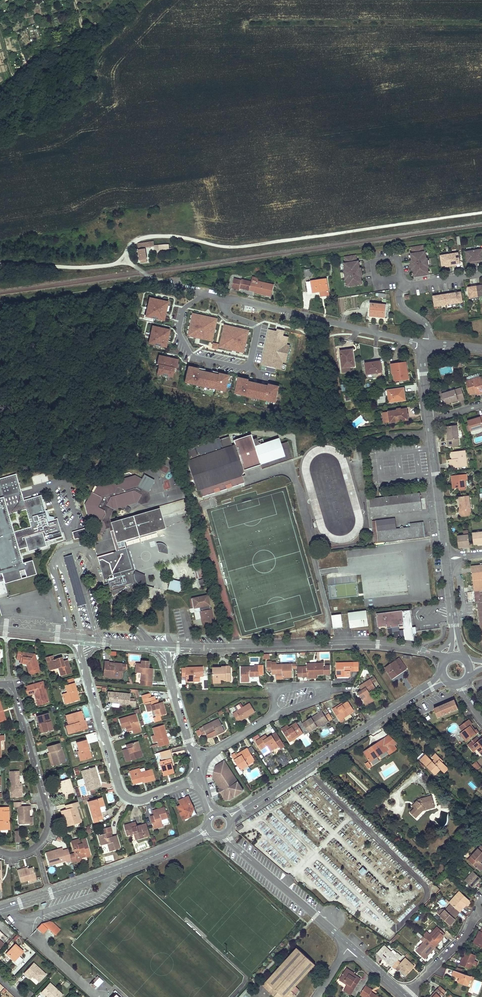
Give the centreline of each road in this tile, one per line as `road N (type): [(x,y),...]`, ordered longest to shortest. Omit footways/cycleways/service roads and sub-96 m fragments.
road 1 (track): [(481,213),(240,247),(151,237),(122,258)]
road 2 (residential): [(431,652),(353,642),(165,644)]
road 3 (residential): [(73,637),(125,796),(143,800),(200,777)]
road 4 (residential): [(0,851),(35,847),(49,818),(12,689),(0,684)]
road 5 (tertiary): [(423,692),(243,808)]
road 6 (unclassified): [(429,343),(226,298)]
road 7 (tertiary): [(0,910),(193,838)]
road 8 (track): [(154,280),(0,303)]
road 9 (residential): [(233,845),(350,946)]
road 10 (unclassified): [(445,559),(429,422)]
road 11 (residential): [(249,369),(194,357),(181,338),(185,308),(207,293)]
road 12 (track): [(0,92),(81,33),(75,0)]
road 13 (track): [(0,264),(89,267),(122,258)]

